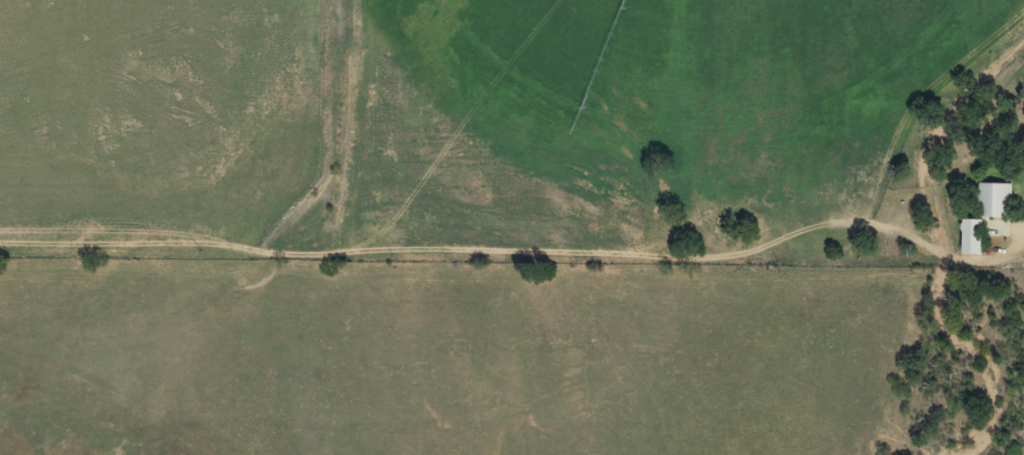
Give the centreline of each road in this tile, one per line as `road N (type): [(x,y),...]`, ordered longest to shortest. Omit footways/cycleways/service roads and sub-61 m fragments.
road 1 (residential): [(1023,251),(892,238),(824,266),(756,258)]

